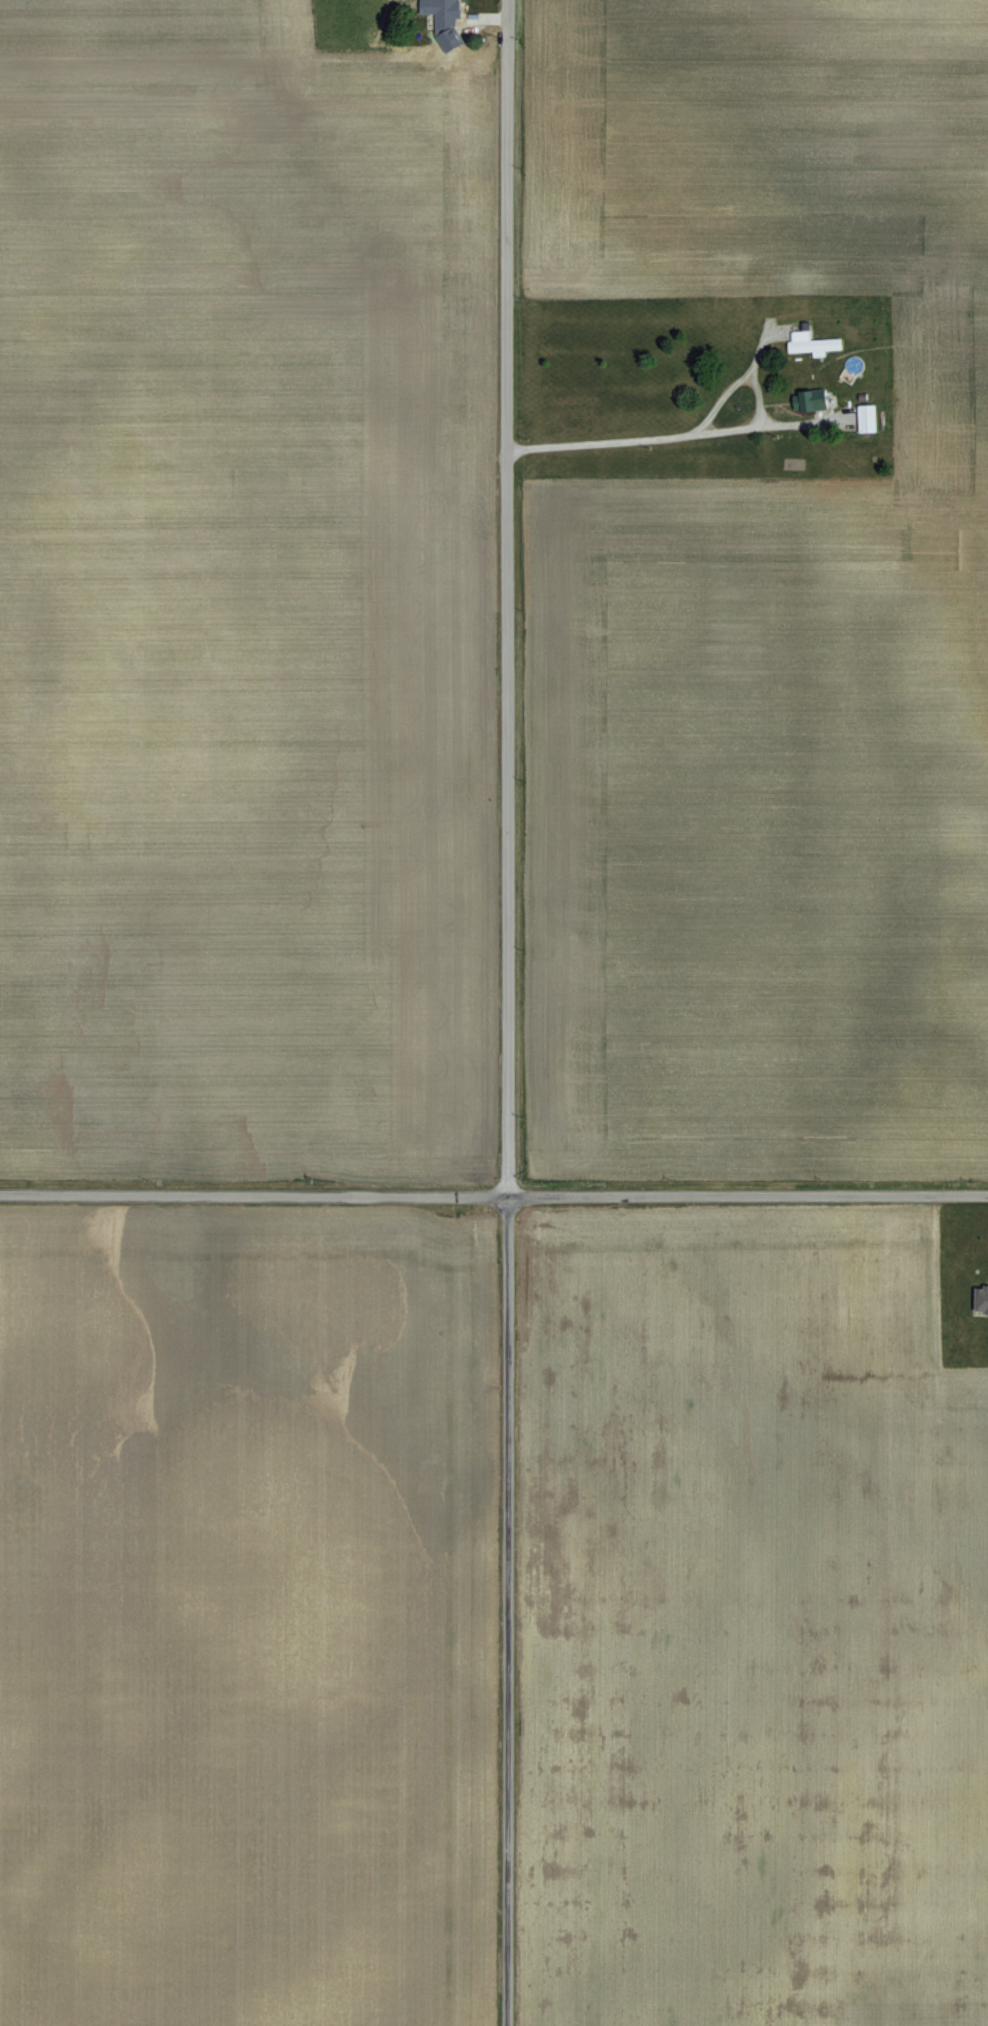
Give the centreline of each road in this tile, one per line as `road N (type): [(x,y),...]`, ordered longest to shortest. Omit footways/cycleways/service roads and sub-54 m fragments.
road 1 (residential): [(501,2025),(500,0)]
road 2 (tertiary): [(987,1195),(0,1192)]

